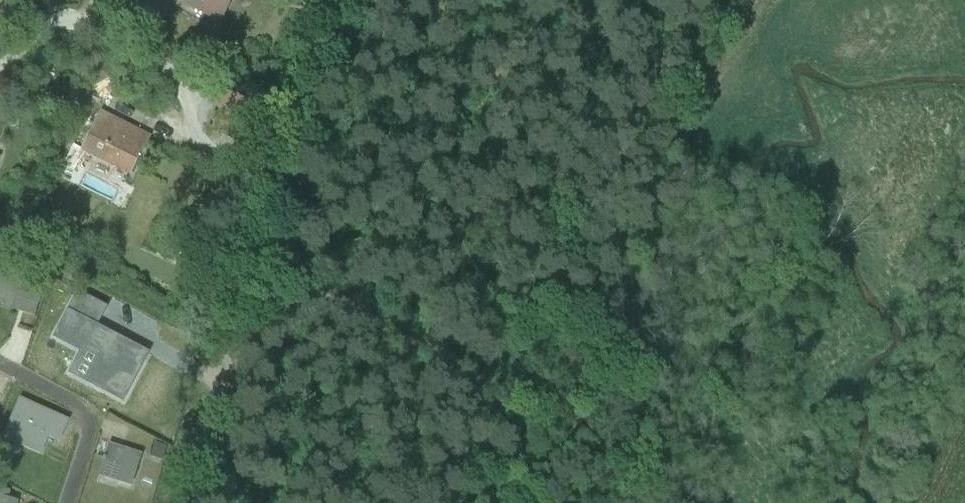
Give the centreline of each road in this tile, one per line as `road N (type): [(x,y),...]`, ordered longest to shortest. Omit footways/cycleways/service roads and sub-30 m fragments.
road 1 (unclassified): [(280,196),(205,148),(191,130),(181,82),(85,23),(44,24),(0,63)]
road 2 (track): [(496,376),(509,313),(598,141),(614,119),(656,114)]
road 3 (unclassified): [(178,502),(280,196)]
road 4 (unclassified): [(280,196),(334,0)]
road 5 (unclassified): [(0,351),(74,392),(91,423),(66,502)]

